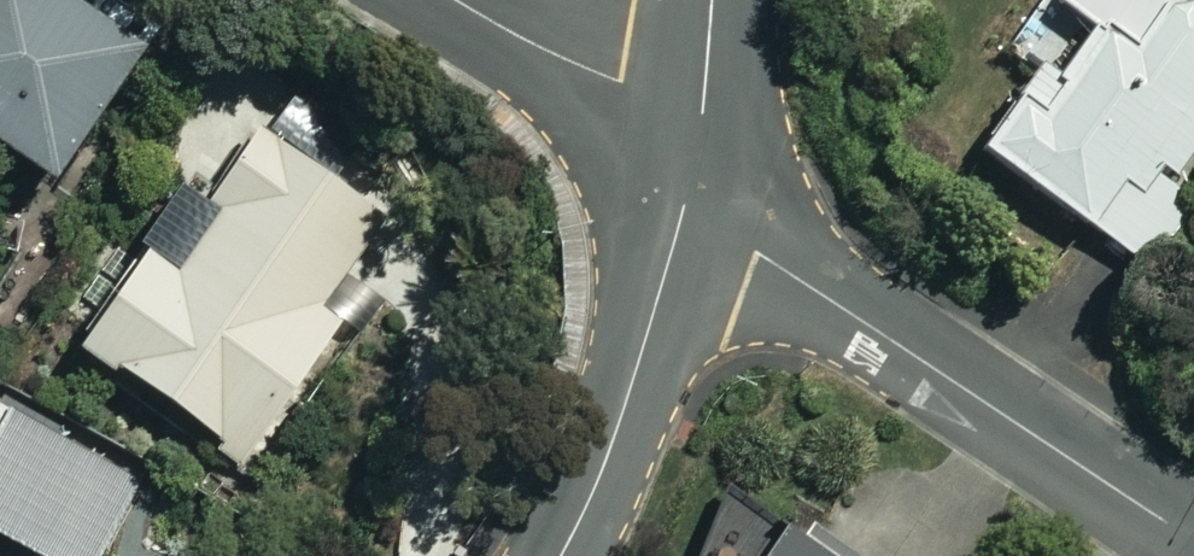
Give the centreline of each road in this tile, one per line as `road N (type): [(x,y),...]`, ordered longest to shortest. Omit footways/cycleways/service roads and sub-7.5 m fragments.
road 1 (residential): [(1193,540),(830,298),(688,171)]
road 2 (residential): [(561,555),(614,439),(688,171)]
road 3 (residential): [(688,171),(603,100),(452,0)]
road 4 (residential): [(688,171),(710,0)]

